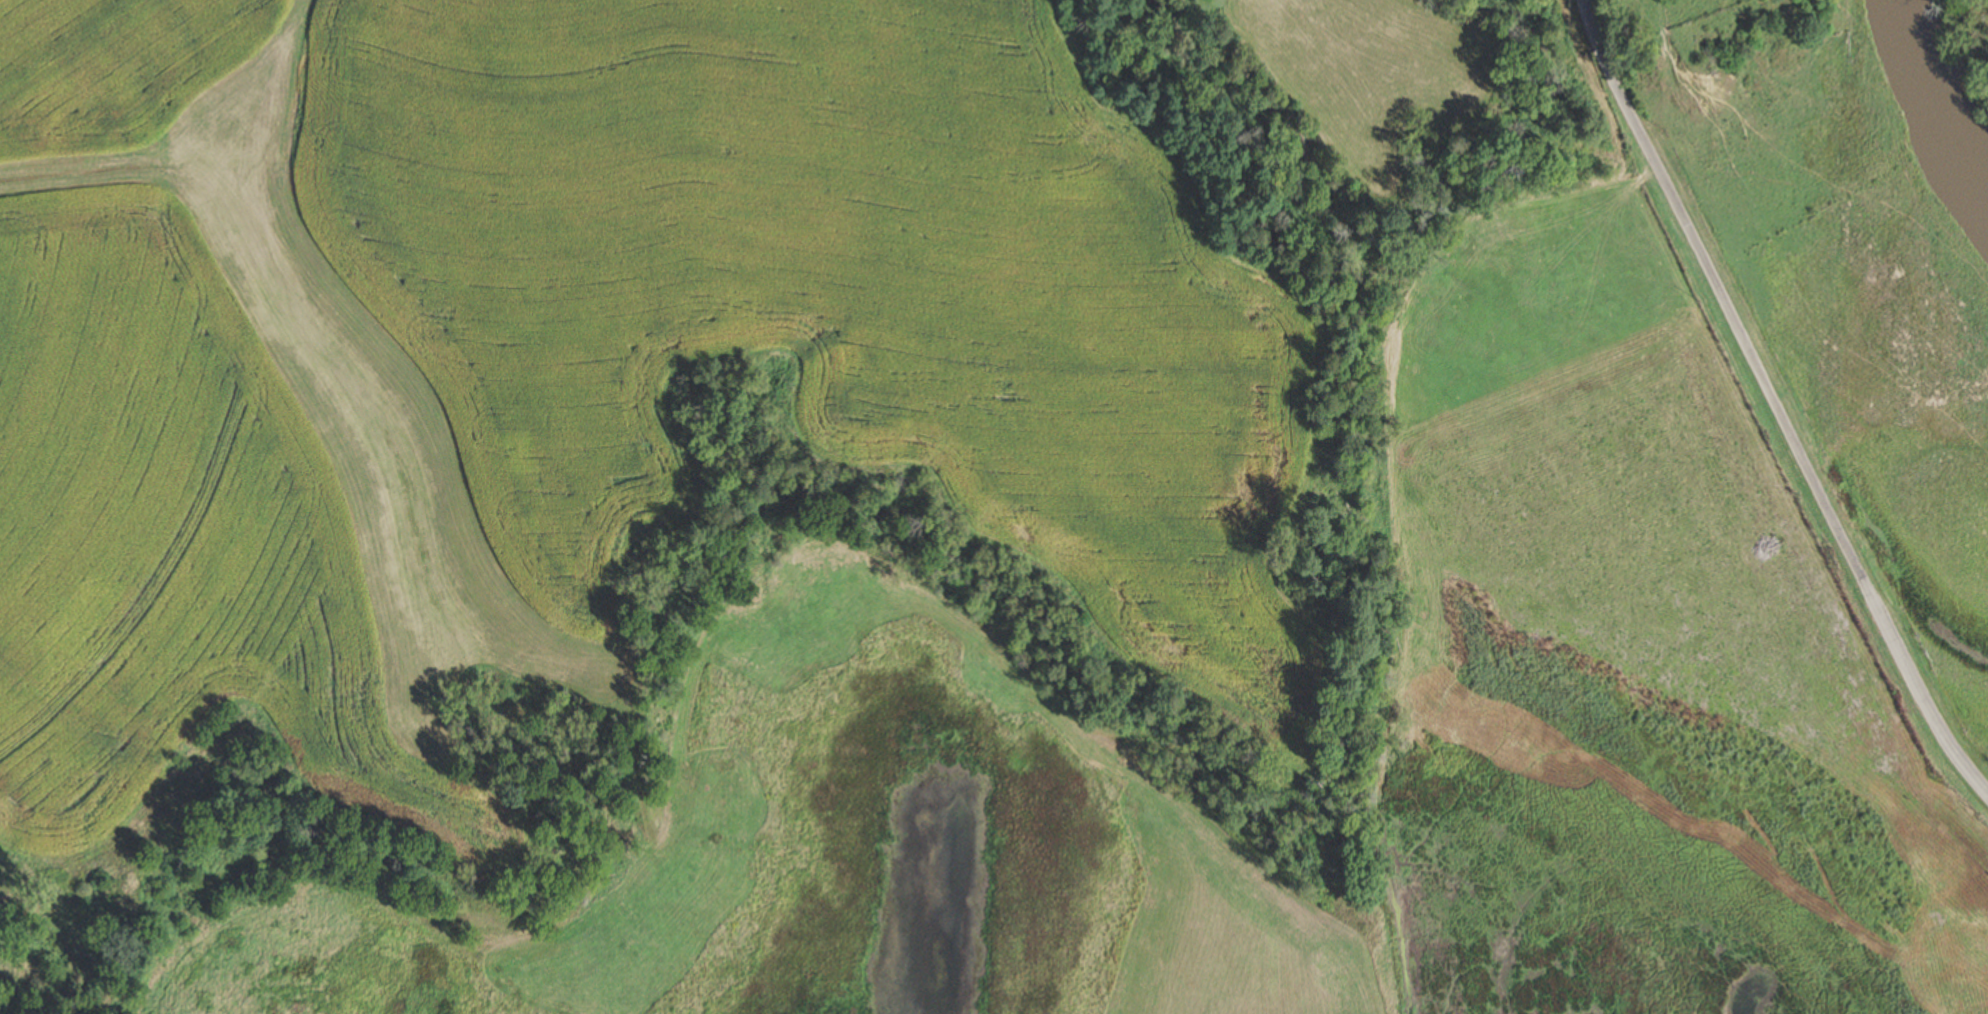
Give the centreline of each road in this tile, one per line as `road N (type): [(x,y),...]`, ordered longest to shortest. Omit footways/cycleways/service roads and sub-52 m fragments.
road 1 (residential): [(1987,797),(1936,729),(1617,92),(1582,0)]

